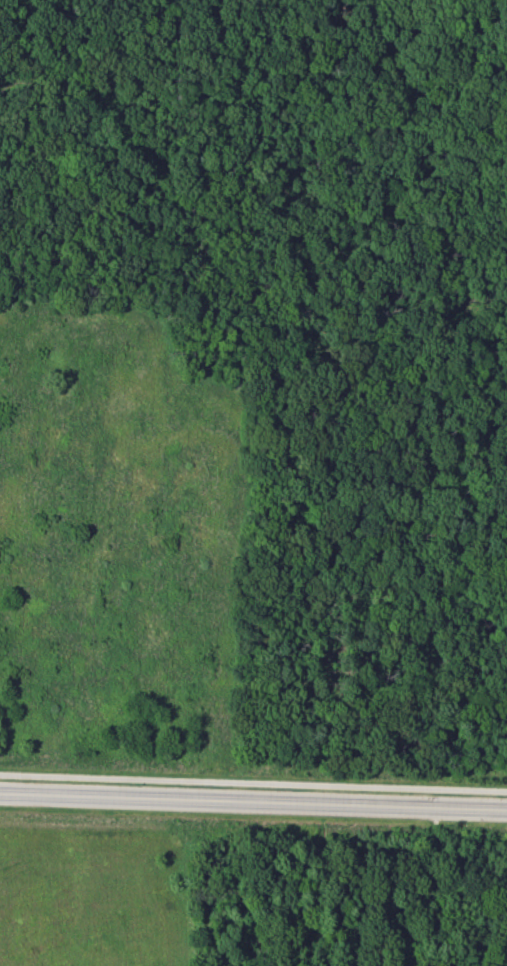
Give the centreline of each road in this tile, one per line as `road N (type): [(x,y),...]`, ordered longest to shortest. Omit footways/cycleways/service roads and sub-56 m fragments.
road 1 (secondary): [(0,794),(506,806)]

